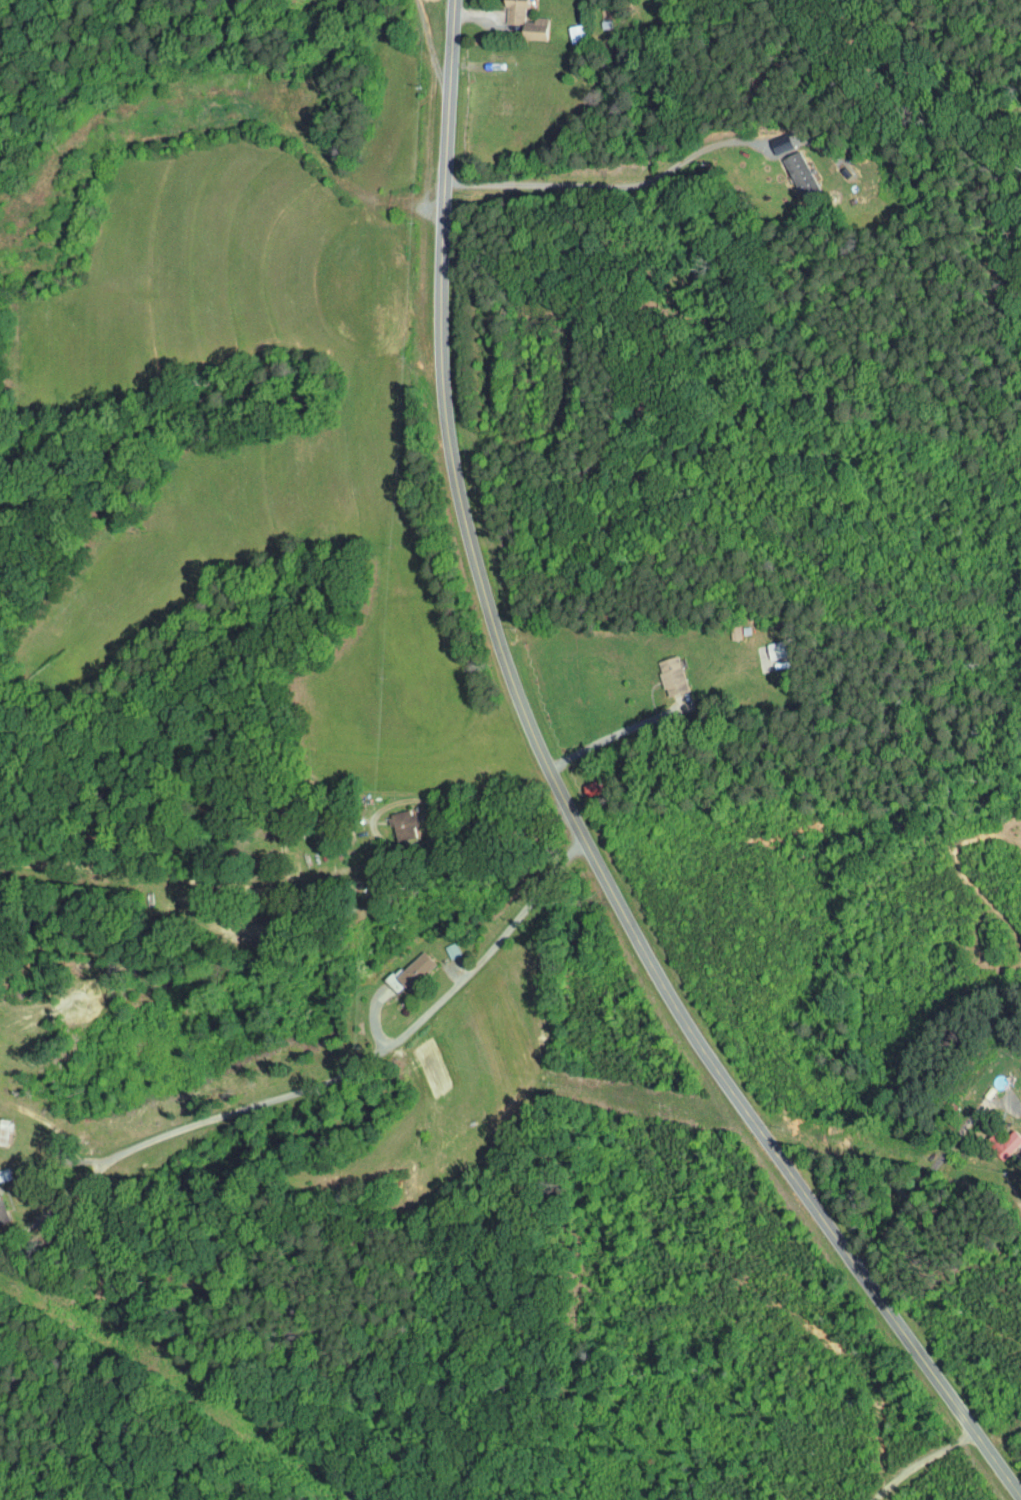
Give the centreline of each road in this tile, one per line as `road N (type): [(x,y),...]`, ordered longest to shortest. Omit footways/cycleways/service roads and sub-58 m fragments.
road 1 (tertiary): [(1020,1495),(709,1055),(586,845),(506,658),(468,525),(442,384),(441,246),(457,0)]

